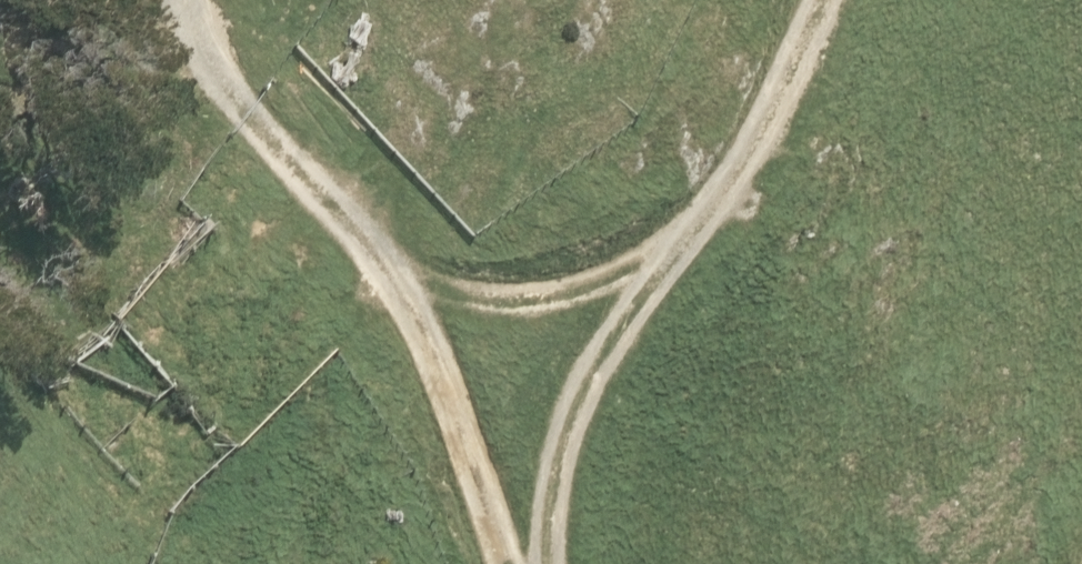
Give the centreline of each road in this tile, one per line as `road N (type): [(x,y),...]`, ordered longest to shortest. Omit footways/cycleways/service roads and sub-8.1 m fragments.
road 1 (track): [(504,563),(449,399),(386,268),(257,130),(188,35),(181,0)]
road 2 (track): [(808,0),(757,117),(613,315),(566,412),(549,503),(550,563)]
road 3 (track): [(386,268),(504,302),(604,278),(672,241)]

